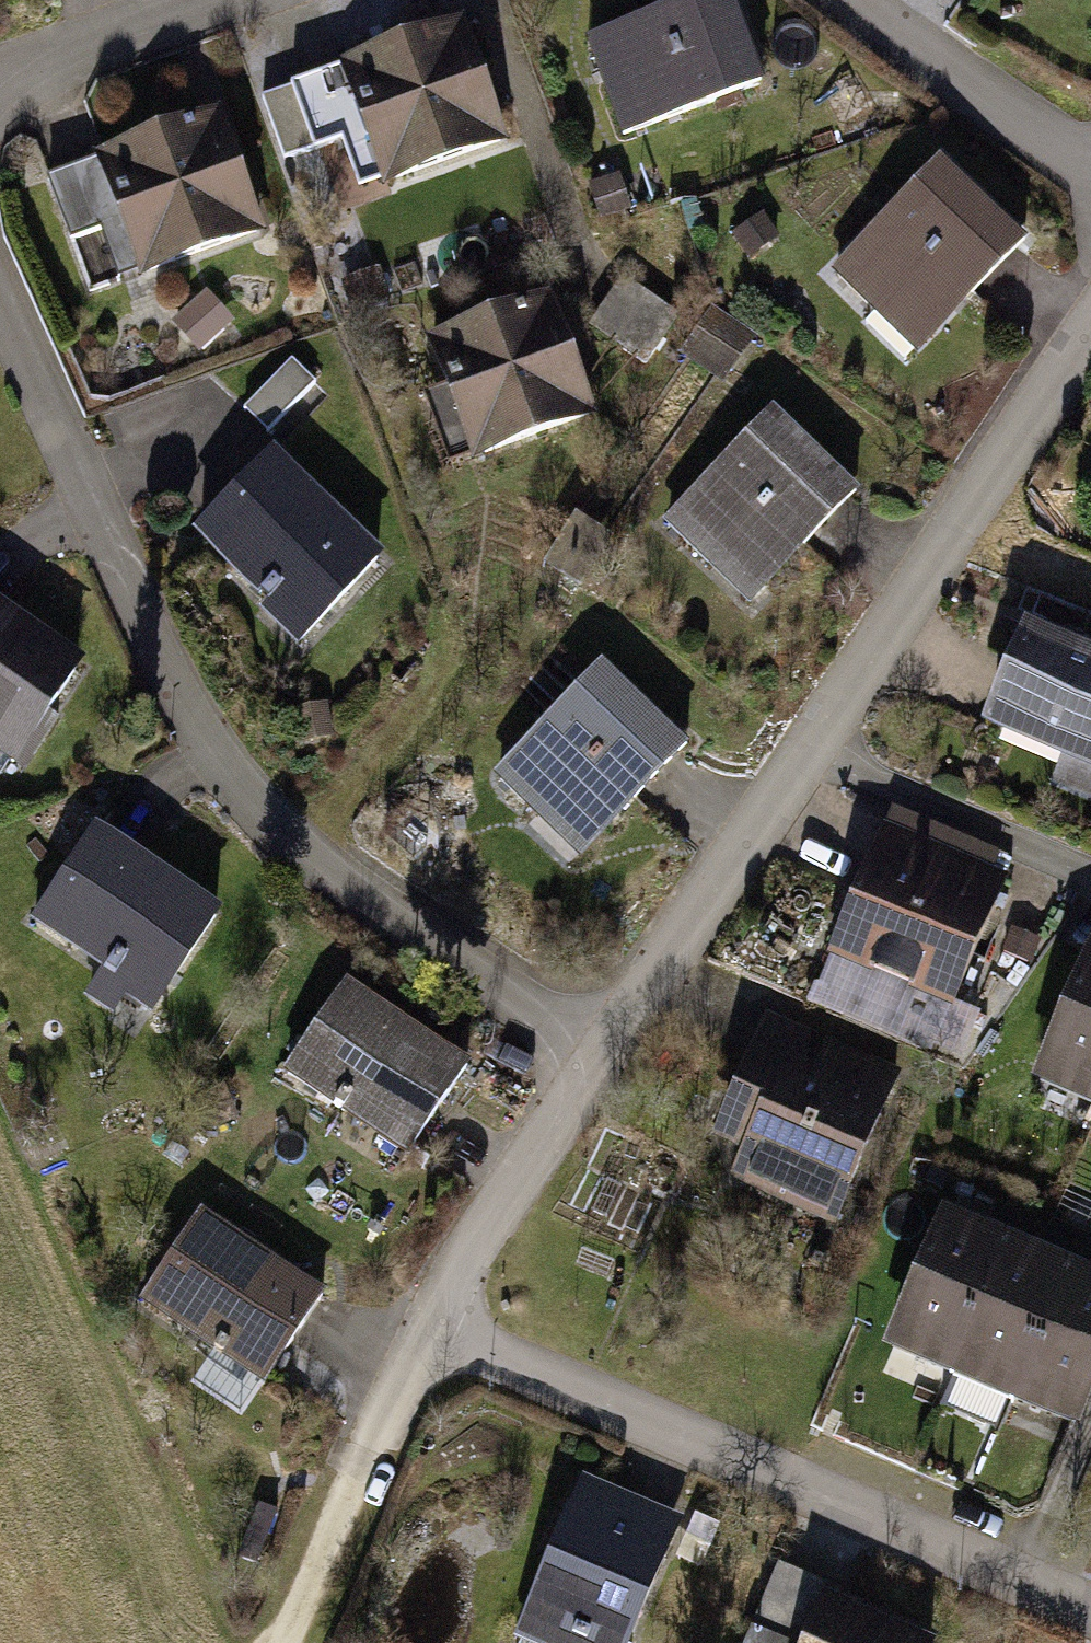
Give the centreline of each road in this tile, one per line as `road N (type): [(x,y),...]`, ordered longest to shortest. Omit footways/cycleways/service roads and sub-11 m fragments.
road 1 (residential): [(598,1065),(231,790),(91,511),(0,288)]
road 2 (residential): [(598,1065),(1090,327)]
road 3 (residential): [(1090,1610),(424,1327)]
road 4 (residential): [(424,1327),(598,1065)]
road 5 (residential): [(861,0),(1090,173)]
road 6 (residential): [(0,83),(220,0)]
road 7 (track): [(281,1642),(374,1435)]

